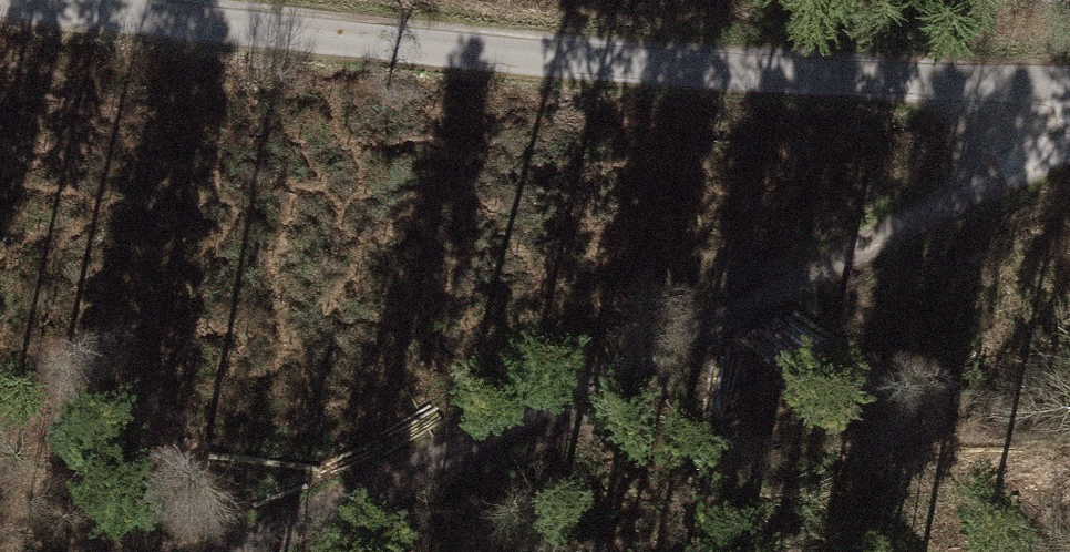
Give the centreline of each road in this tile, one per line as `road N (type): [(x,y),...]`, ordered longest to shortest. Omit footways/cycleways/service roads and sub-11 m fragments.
road 1 (unclassified): [(1069,85),(420,48),(3,0)]
road 2 (track): [(1069,142),(527,368),(220,551)]

